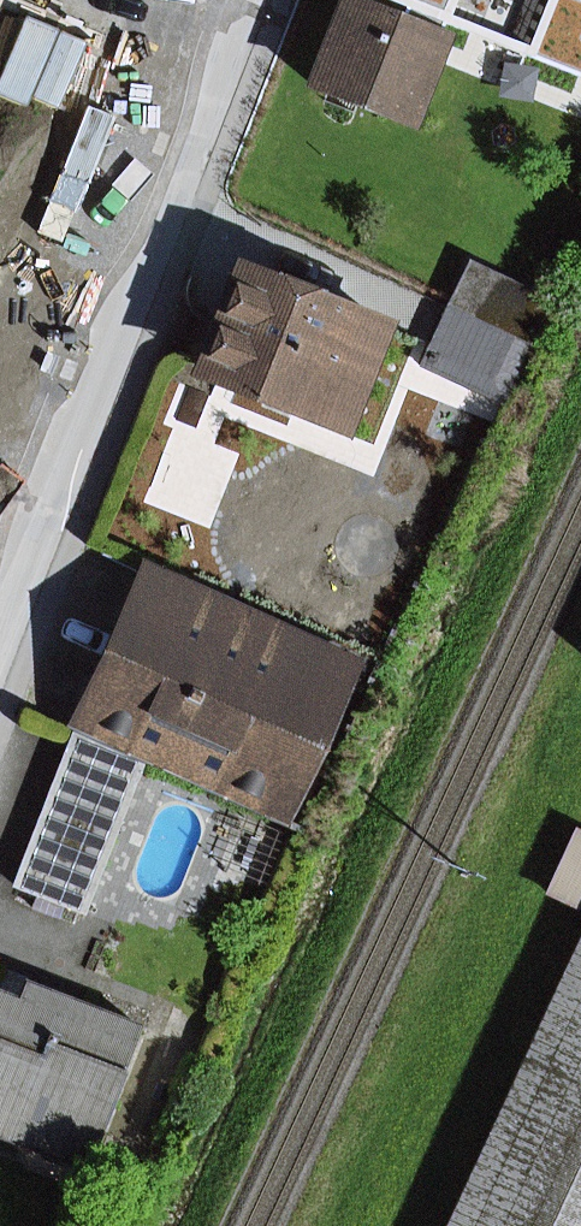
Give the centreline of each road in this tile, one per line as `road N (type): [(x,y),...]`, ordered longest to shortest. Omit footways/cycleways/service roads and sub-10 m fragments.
road 1 (residential): [(250,0),(0,634)]

